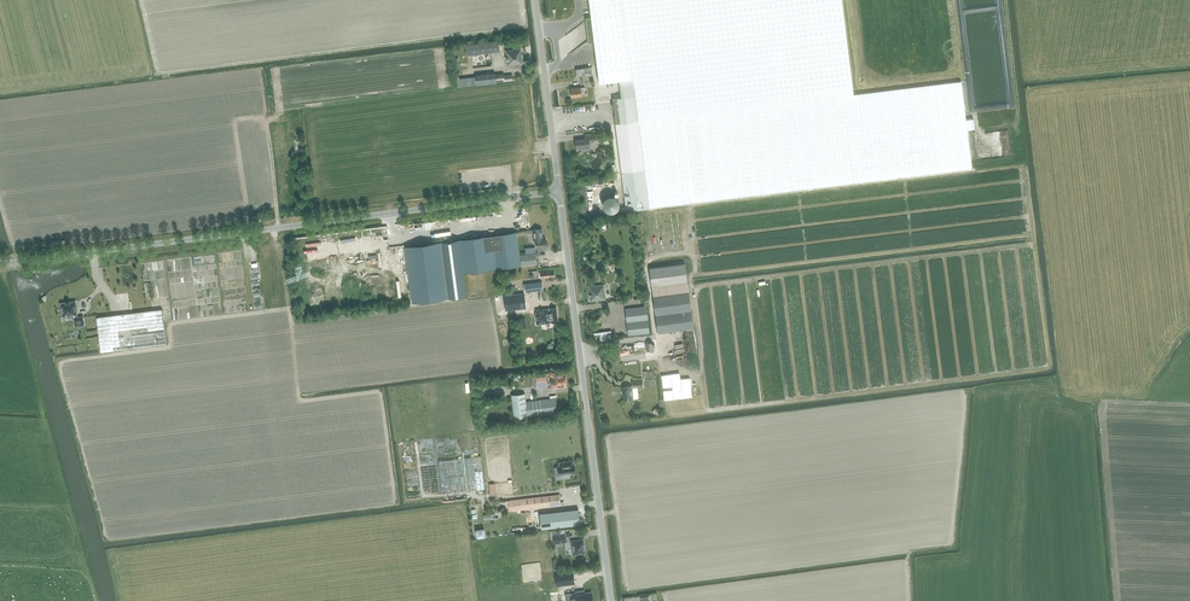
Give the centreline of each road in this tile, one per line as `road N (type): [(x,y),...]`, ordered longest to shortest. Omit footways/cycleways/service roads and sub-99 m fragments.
road 1 (unclassified): [(0,264),(560,192)]
road 2 (unclassified): [(611,600),(560,192)]
road 3 (track): [(1151,388),(1133,412),(1057,392),(1036,389),(1027,399),(1020,600)]
road 4 (unclassified): [(560,192),(534,0)]

